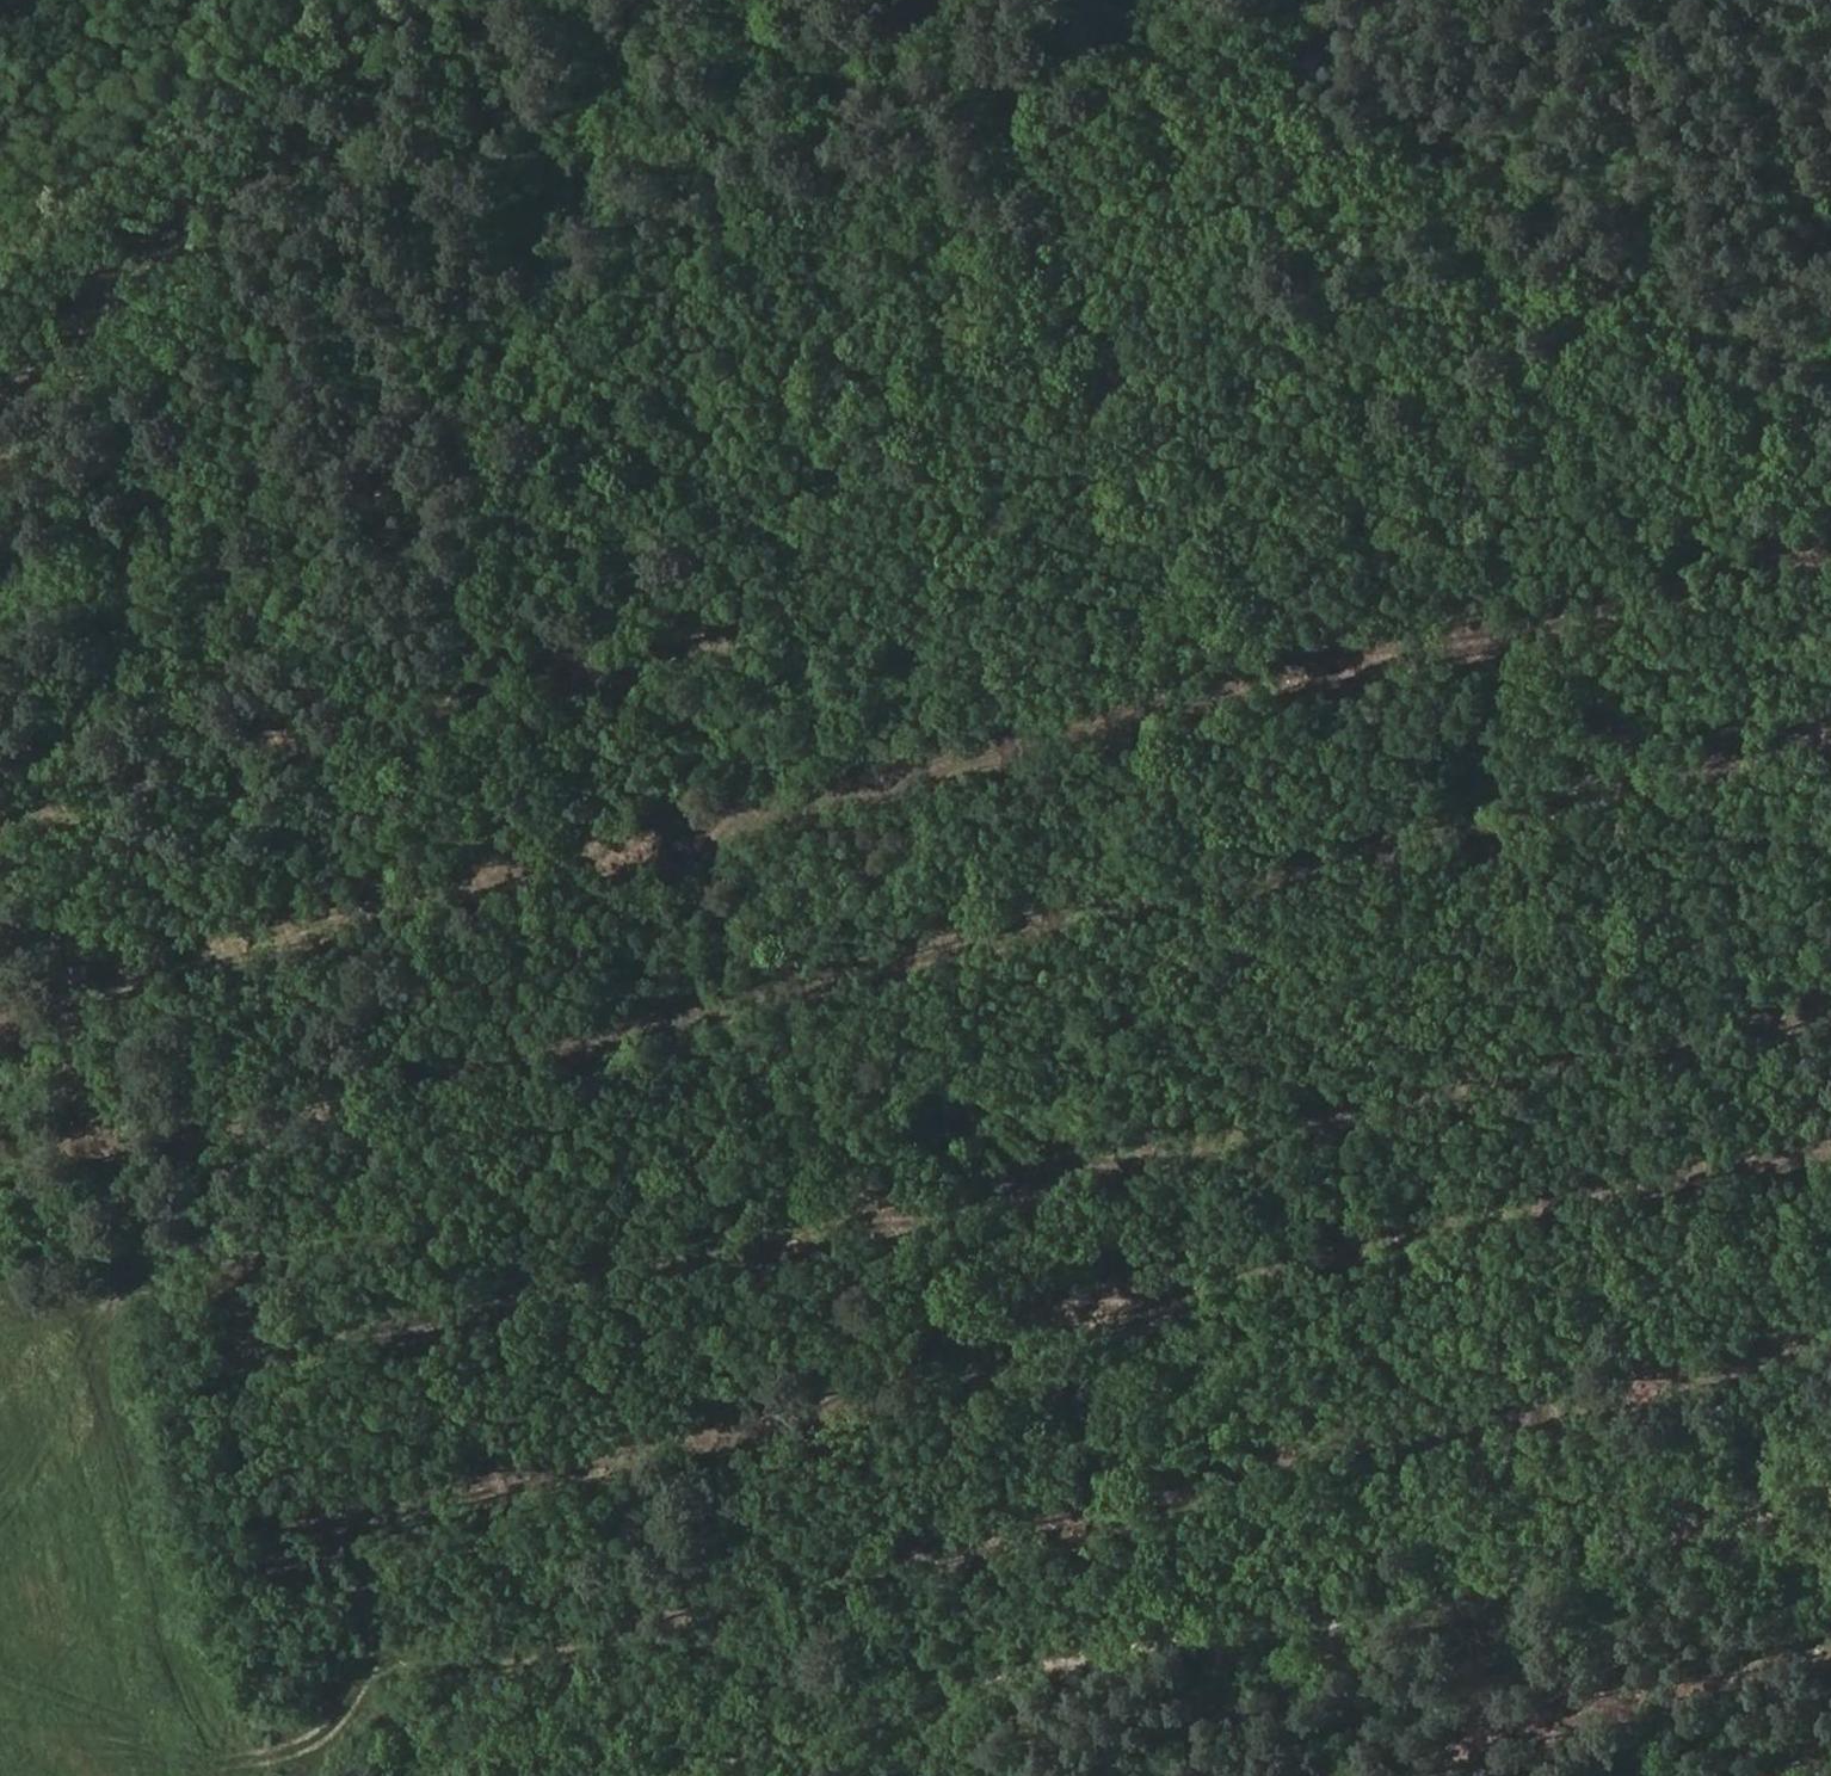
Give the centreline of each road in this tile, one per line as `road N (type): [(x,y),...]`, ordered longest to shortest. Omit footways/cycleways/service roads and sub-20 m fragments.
road 1 (track): [(803,1775),(1830,1503)]

